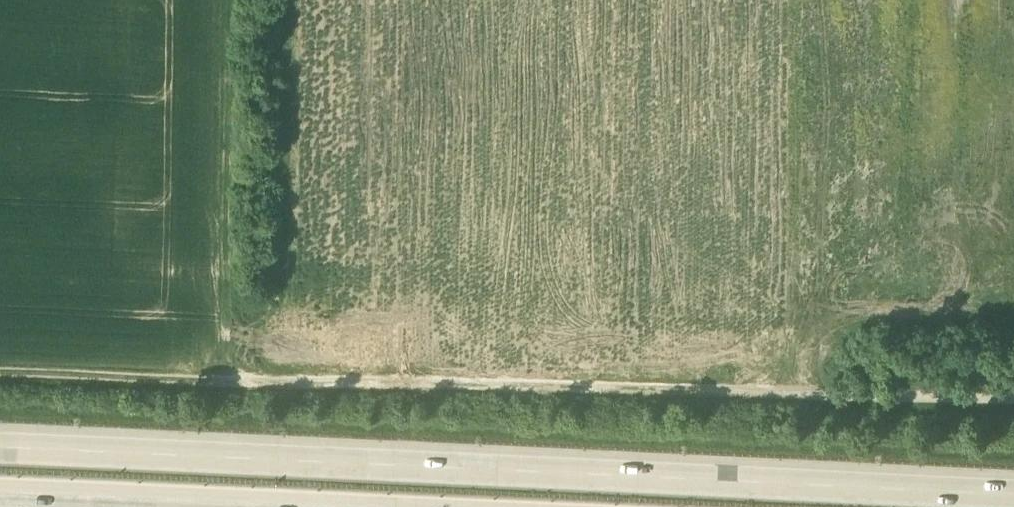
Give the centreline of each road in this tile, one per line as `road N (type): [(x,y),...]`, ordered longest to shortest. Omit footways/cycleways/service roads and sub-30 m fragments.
road 1 (motorway): [(1013,494),(0,449)]
road 2 (track): [(0,377),(1013,403)]
road 3 (track): [(230,0),(226,388)]
road 4 (motorway): [(0,495),(253,506)]

